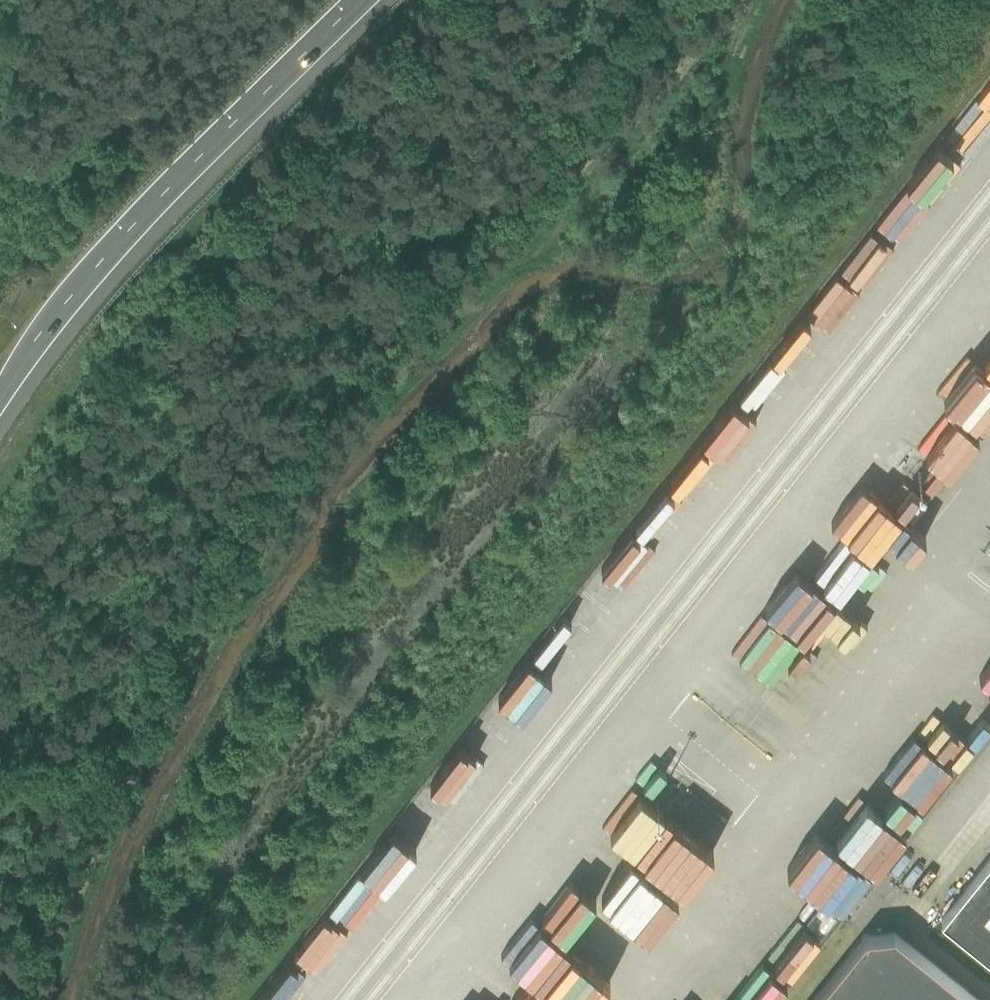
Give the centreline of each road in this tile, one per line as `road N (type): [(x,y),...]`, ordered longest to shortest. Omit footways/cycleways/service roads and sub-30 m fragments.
road 1 (track): [(47,999),(115,814),(203,650),(303,506),(745,0)]
road 2 (motorway): [(0,404),(41,341),(129,242),(373,0)]

